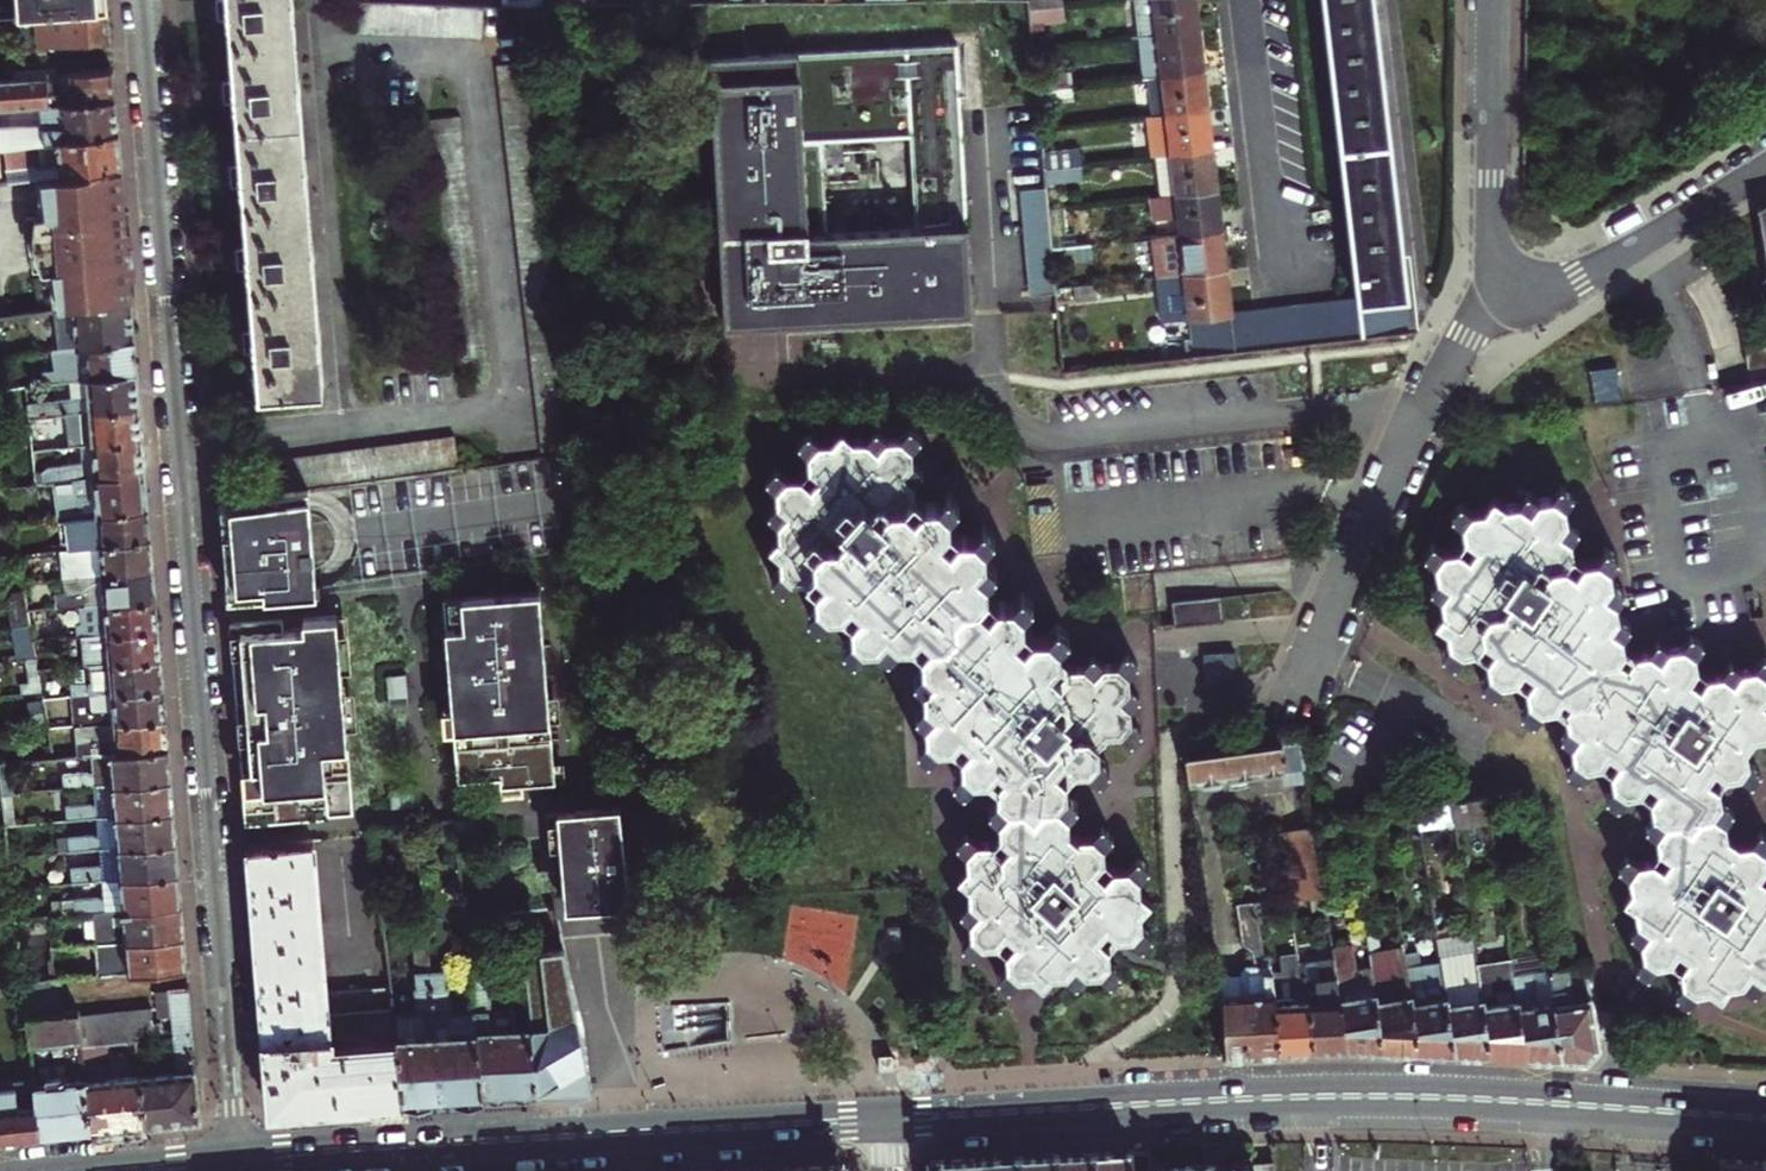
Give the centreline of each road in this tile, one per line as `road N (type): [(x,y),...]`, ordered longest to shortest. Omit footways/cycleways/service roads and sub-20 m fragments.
road 1 (residential): [(143,0),(241,1158)]
road 2 (secondary): [(1765,1118),(1339,1096),(888,1119)]
road 3 (secondary): [(888,1119),(241,1158)]
road 4 (residential): [(1503,276),(1419,423),(1285,712)]
road 5 (residential): [(1765,162),(1562,281),(1542,288),(1503,276)]
road 6 (residential): [(1503,276),(1489,250),(1493,0)]
road 7 (residential): [(1249,0),(1281,263)]

